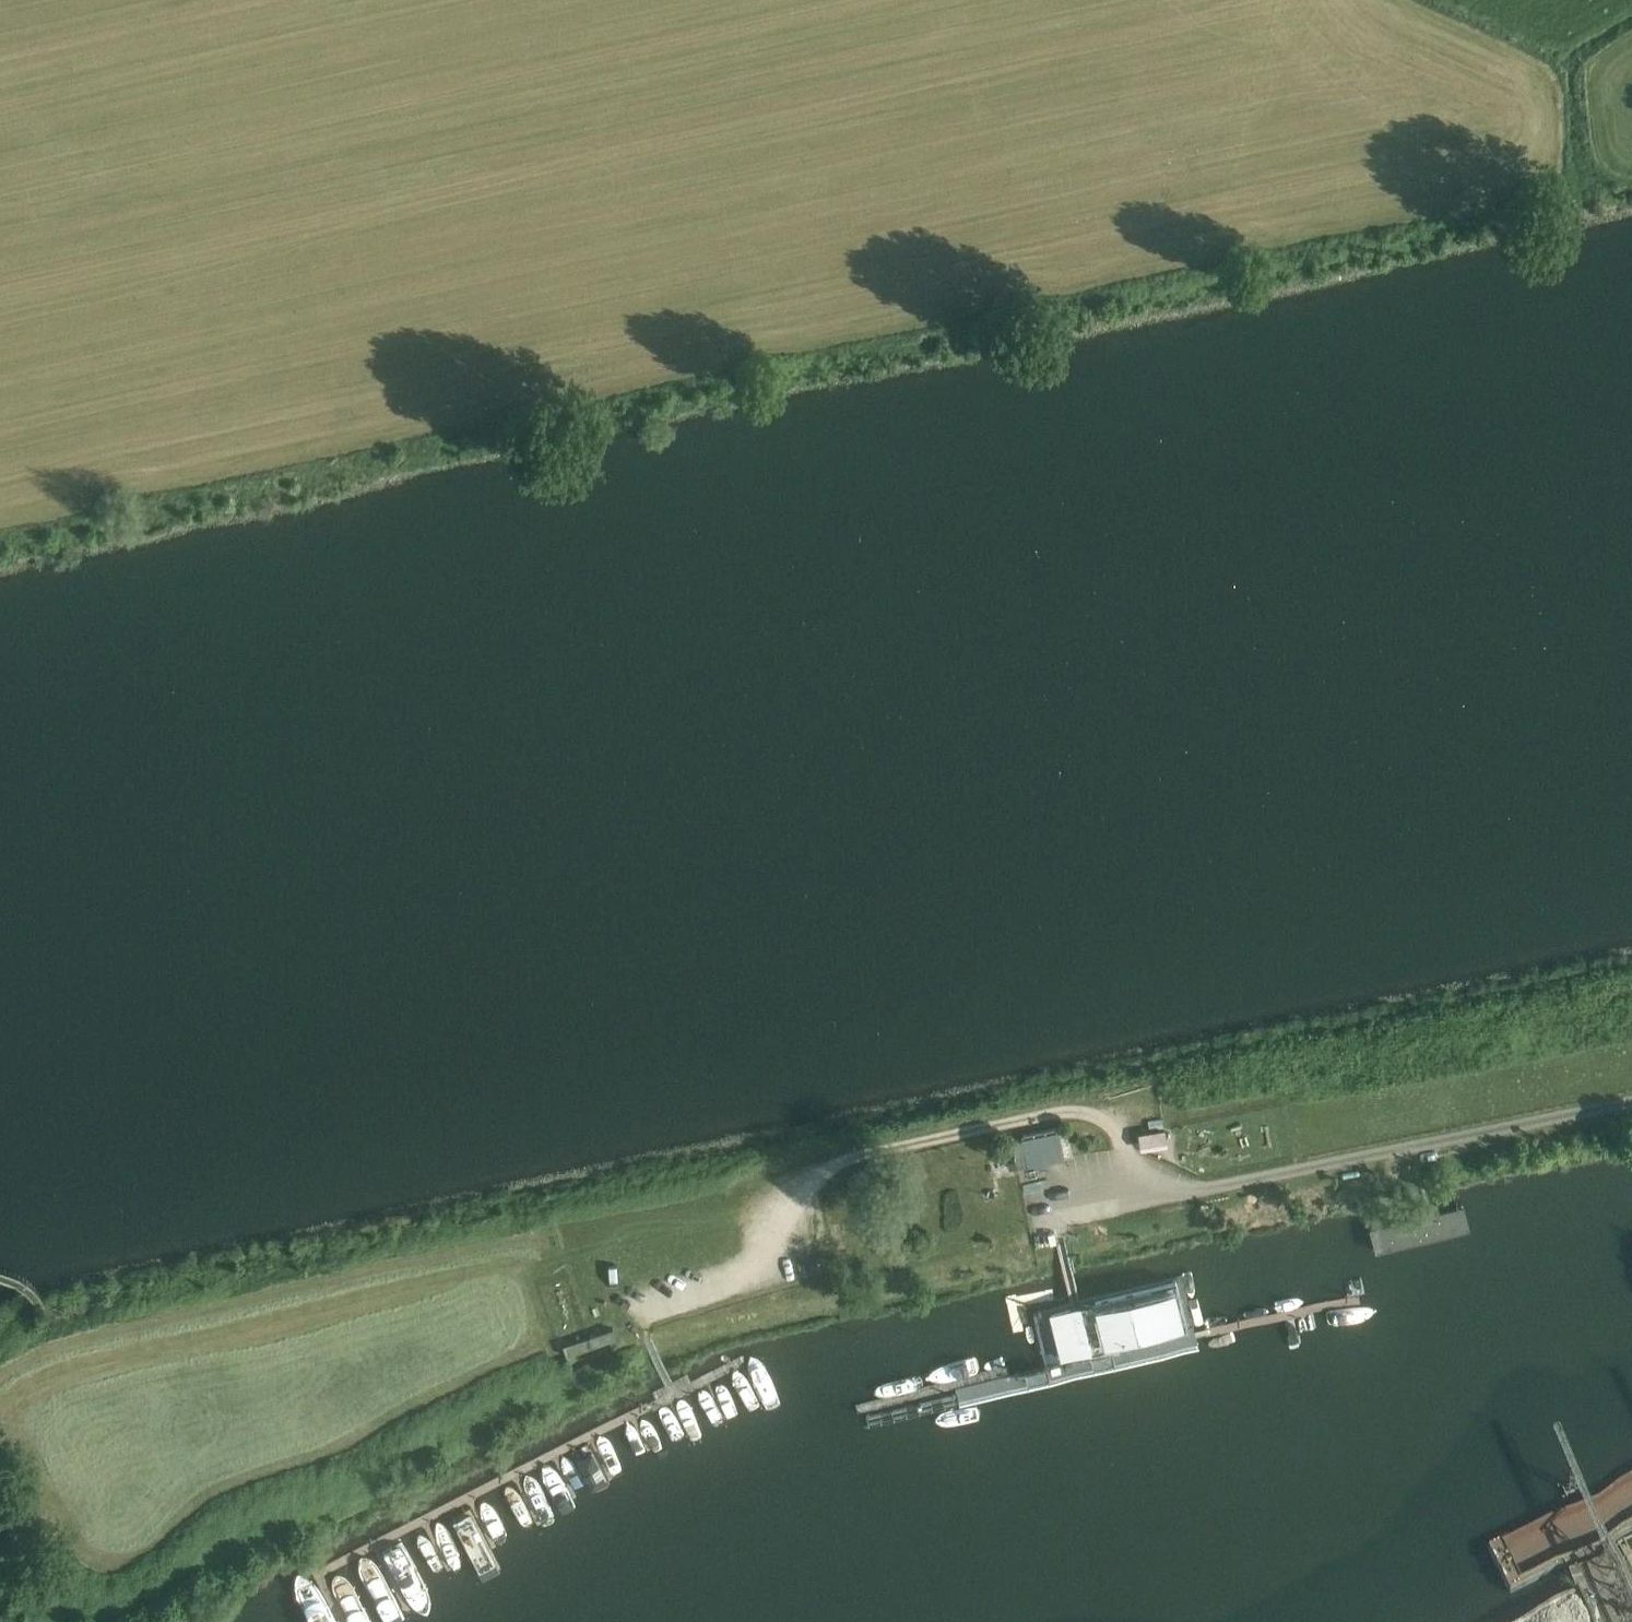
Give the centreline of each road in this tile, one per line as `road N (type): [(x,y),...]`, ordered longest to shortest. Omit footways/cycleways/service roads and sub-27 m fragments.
road 1 (track): [(626,1293),(654,1307),(740,1272),(787,1185),(807,1168),(1071,1110),(1111,1127),(1121,1149)]
road 2 (unclassified): [(1202,1188),(1033,1224)]

